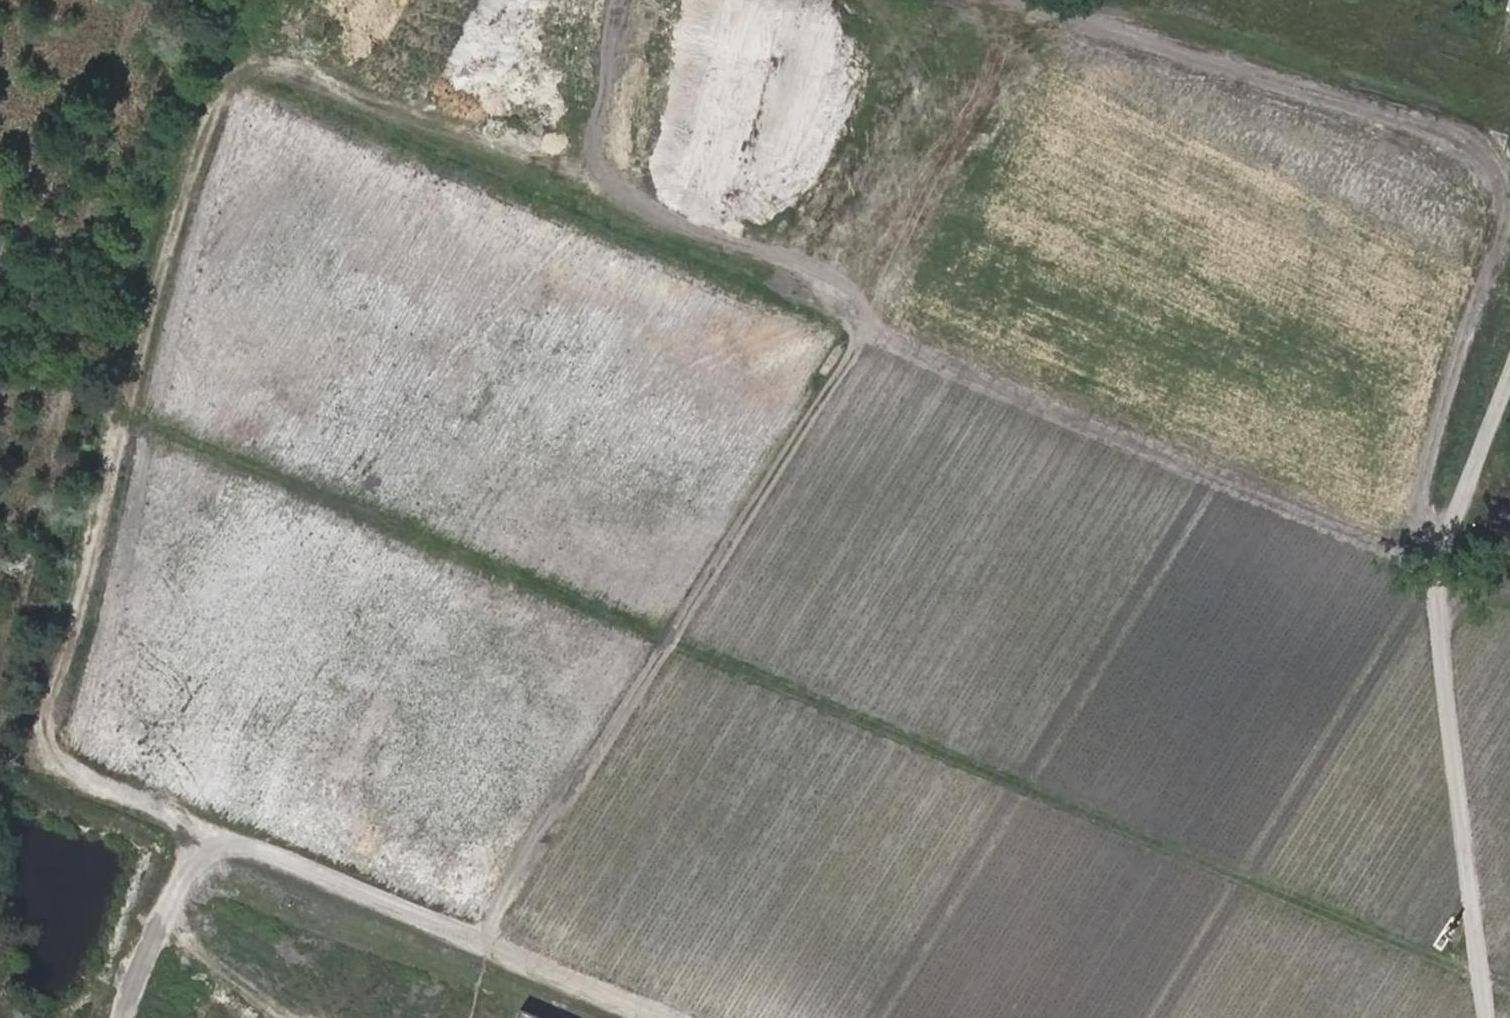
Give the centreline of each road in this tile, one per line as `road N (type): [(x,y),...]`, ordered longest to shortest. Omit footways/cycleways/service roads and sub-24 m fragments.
road 1 (track): [(1487,980),(124,415)]
road 2 (track): [(229,67),(858,337),(1452,569)]
road 3 (track): [(125,1017),(185,874),(210,853),(239,853),(54,766),(42,741),(203,105),(229,67)]
road 4 (track): [(470,950),(1057,15)]
road 5 (track): [(1017,0),(1500,178),(1452,569)]
road 6 (track): [(1452,569),(1444,642),(1492,1017)]
road 7 (unclassified): [(239,853),(634,1017)]
road 8 (track): [(1509,407),(1452,569)]

